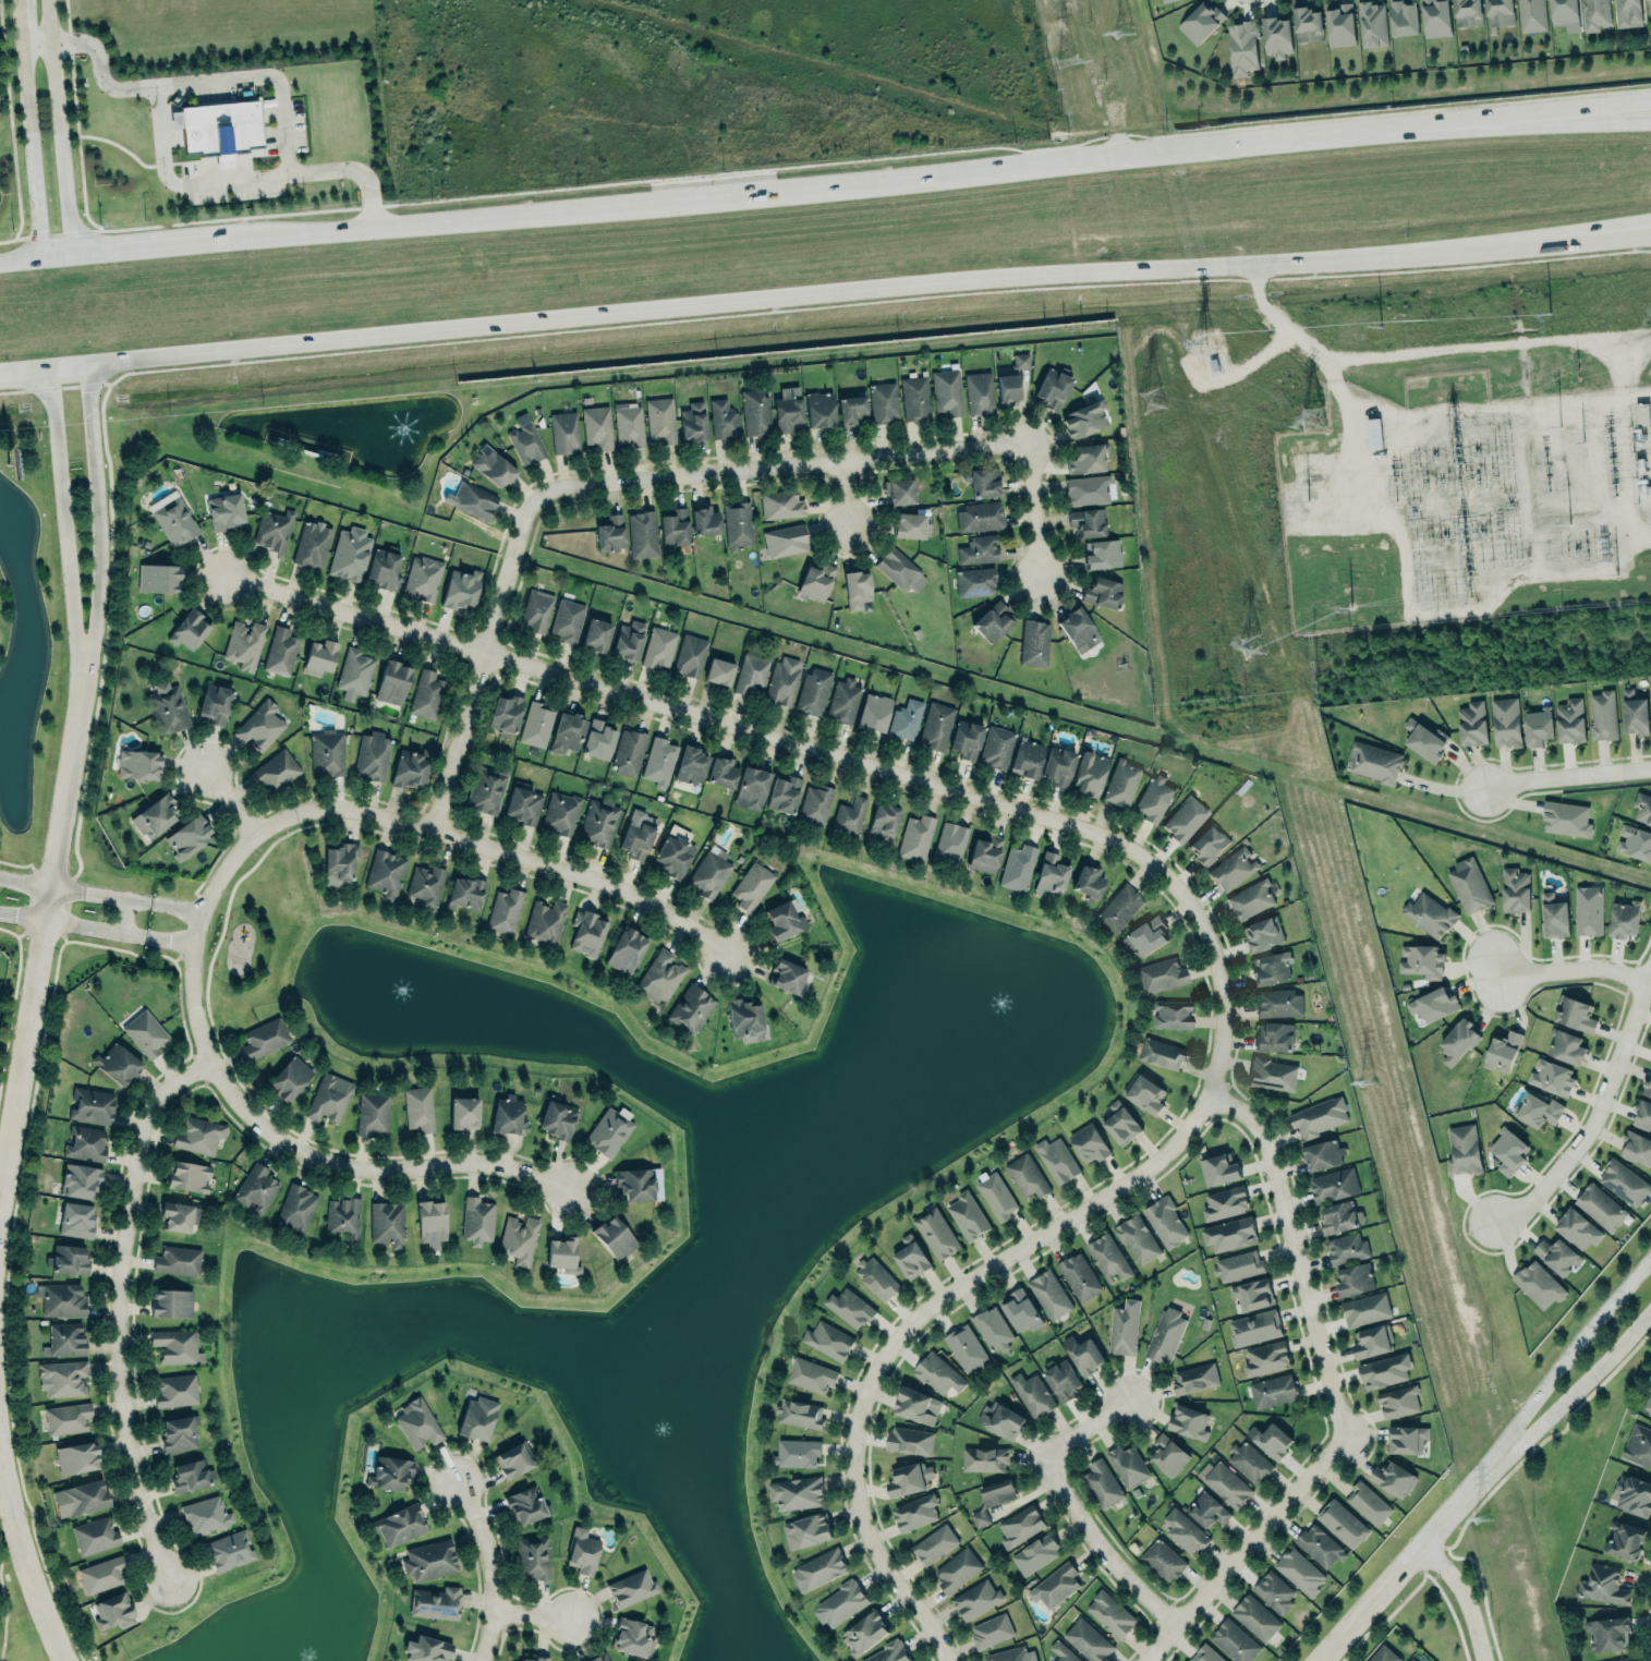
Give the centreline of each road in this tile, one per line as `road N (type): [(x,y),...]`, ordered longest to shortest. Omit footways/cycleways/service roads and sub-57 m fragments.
road 1 (primary): [(0,375),(990,281),(1246,270),(1516,246)]
road 2 (residential): [(230,575),(1112,837),(1185,897),(1222,968),(1227,1034),(1210,1096)]
road 3 (primary): [(1118,154),(230,239)]
road 4 (residential): [(1029,442),(533,488),(432,830)]
road 5 (residential): [(1210,1096),(1142,1175),(912,1323),(864,1395),(858,1505),(872,1545),(946,1660)]
road 6 (residential): [(1210,1096),(1242,1110),(1262,1135),(1344,1439),(1148,1660)]
road 7 (residential): [(726,955),(670,913),(603,882),(359,810),(318,810),(257,835),(202,909),(193,944)]
road 8 (residential): [(171,1585),(125,1419),(119,1327),(144,1122),(171,1083),(210,1063)]
road 9 (residential): [(193,944),(195,1015),(210,1063),(263,1128),(306,1155),(357,1168),(514,1167),(573,1189)]
road 10 (tertiary): [(81,702),(0,1203)]
road 11 (tertiary): [(81,702),(102,558),(86,367)]
road 12 (tertiary): [(49,371),(81,702)]
road 13 (primary): [(1429,125),(1118,154)]
road 14 (residential): [(1650,967),(1587,1136),(1535,1197),(1493,1221)]
road 15 (tertiary): [(1650,1263),(1576,1345),(1489,1469)]
road 16 (tertiary): [(1319,1660),(1489,1469)]
road 17 (tertiary): [(25,0),(41,254)]
road 18 (tertiary): [(73,251),(51,0)]
road 19 (tertiary): [(0,1424),(22,1545),(66,1660)]
road 20 (tertiary): [(1489,1469),(1650,1313)]
road 21 (secondary): [(1650,100),(1429,125)]
road 22 (motorway): [(1650,121),(1429,125)]
road 23 (residential): [(1046,1454),(1114,1563),(1179,1626)]
road 24 (residential): [(481,1660),(493,1612),(490,1555),(459,1480)]
road 25 (residential): [(1486,787),(1650,767)]
road 26 (primary): [(230,239),(73,251)]
road 27 (residential): [(1646,982),(1598,970),(1500,975)]
road 28 (motorway): [(1516,246),(1650,219)]
road 29 (secondary): [(1516,246),(1650,234)]
road 30 (residential): [(1419,1548),(1452,1574),(1484,1660)]
road 31 (residential): [(1042,575),(1029,442)]

